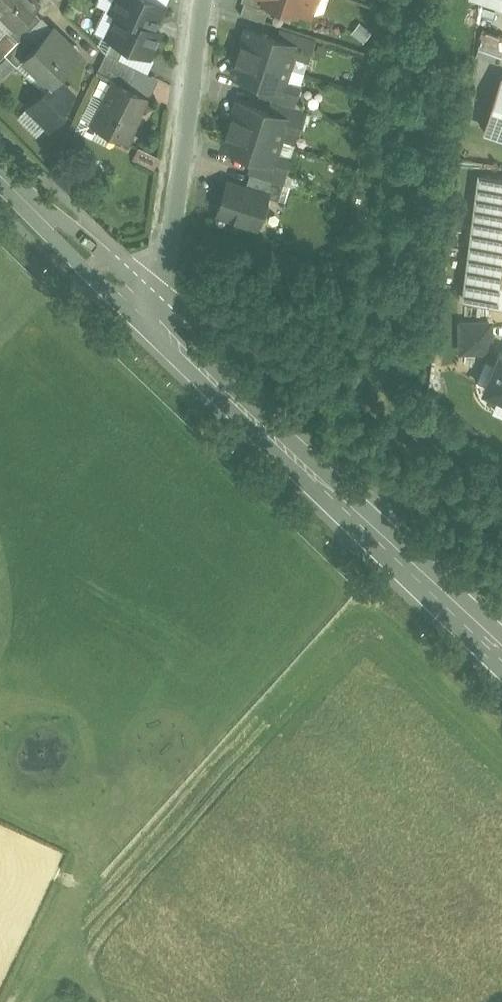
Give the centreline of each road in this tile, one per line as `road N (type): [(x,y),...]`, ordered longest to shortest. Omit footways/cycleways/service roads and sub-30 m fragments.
road 1 (secondary): [(138,302),(501,647)]
road 2 (residential): [(138,302),(161,268),(174,225),(202,0)]
road 3 (secondary): [(0,172),(138,302)]

